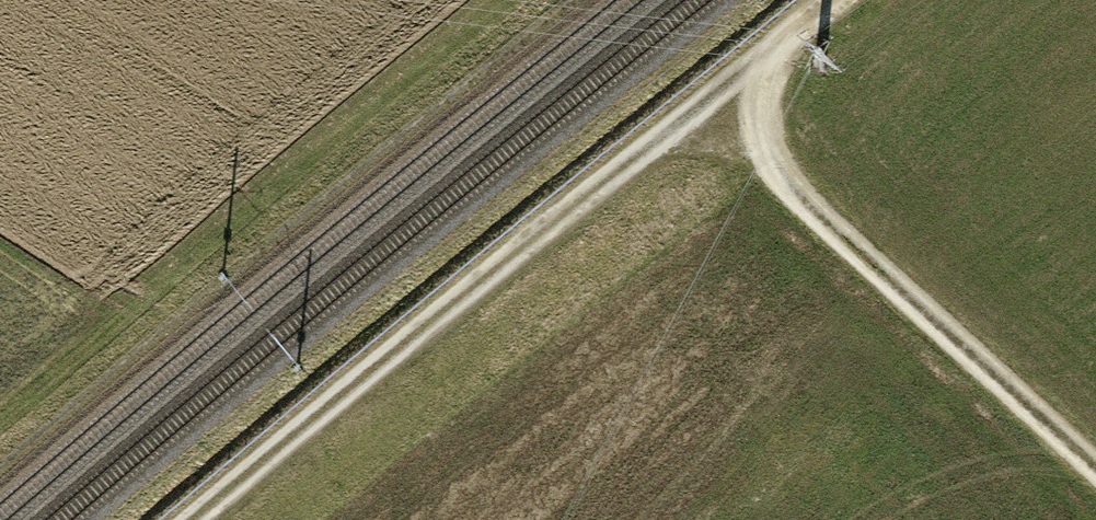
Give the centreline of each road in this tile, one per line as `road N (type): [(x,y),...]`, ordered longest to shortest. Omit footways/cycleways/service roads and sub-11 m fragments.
road 1 (track): [(834,0),(384,357),(193,519)]
road 2 (track): [(0,424),(515,0)]
road 3 (track): [(764,52),(755,112),(783,184),(1095,470)]

